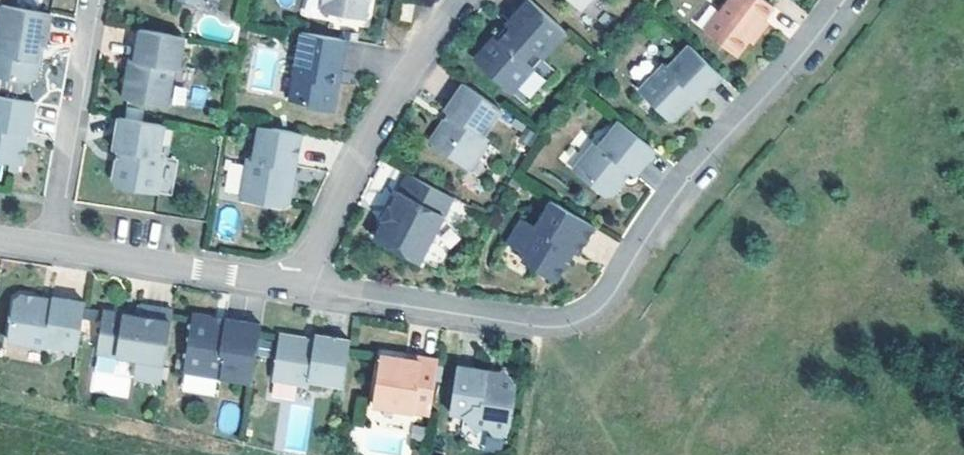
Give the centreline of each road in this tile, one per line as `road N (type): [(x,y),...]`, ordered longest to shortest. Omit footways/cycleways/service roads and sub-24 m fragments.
road 1 (residential): [(299,285),(526,316),(580,311),(594,303),(663,195),(833,0)]
road 2 (residential): [(460,0),(391,95),(299,285)]
road 3 (residential): [(51,246),(299,285)]
road 4 (residential): [(51,246),(94,0)]

